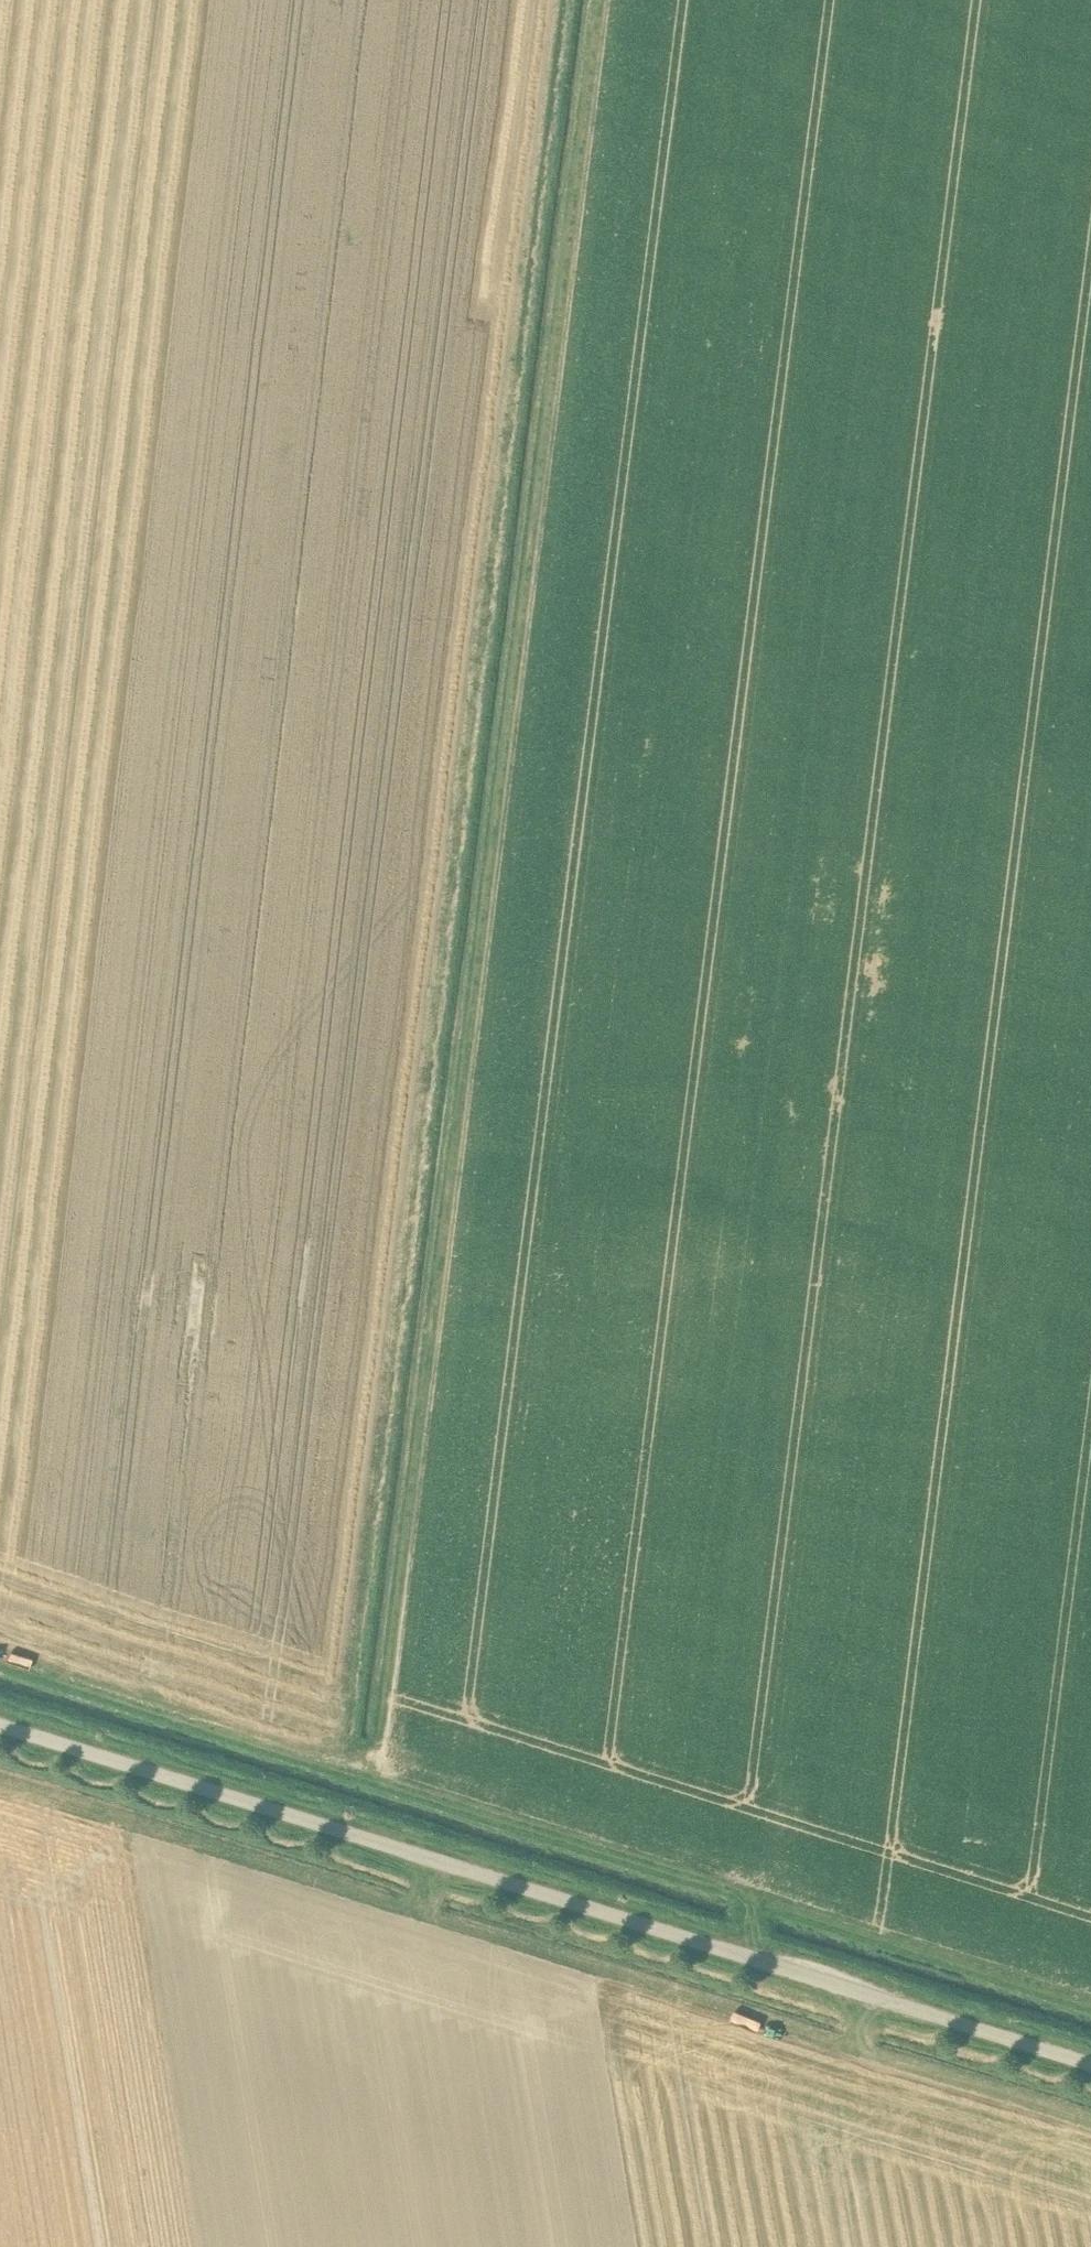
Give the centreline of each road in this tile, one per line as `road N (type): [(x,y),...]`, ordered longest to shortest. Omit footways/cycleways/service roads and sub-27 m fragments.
road 1 (unclassified): [(1090,2071),(0,1744)]

